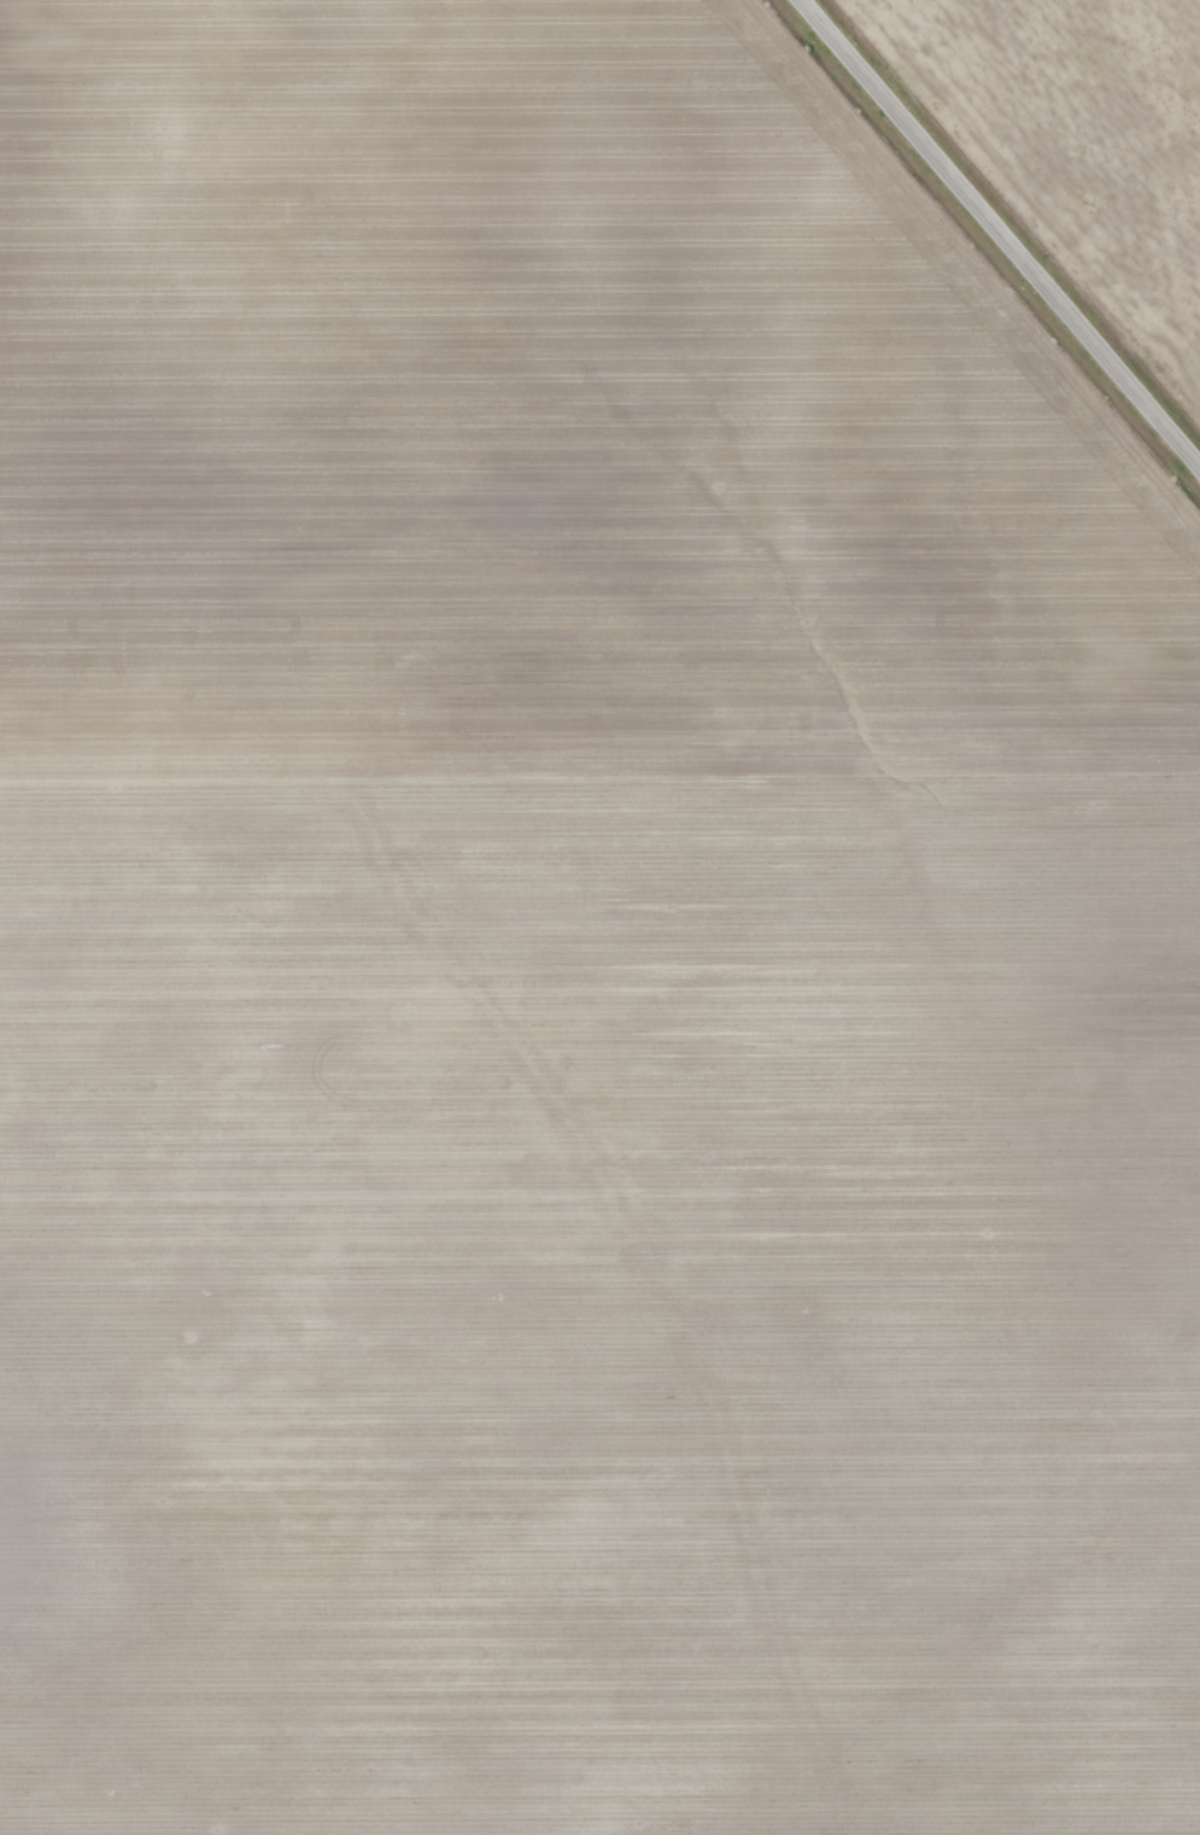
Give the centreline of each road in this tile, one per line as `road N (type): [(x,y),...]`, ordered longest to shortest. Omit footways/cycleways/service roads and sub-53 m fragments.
road 1 (tertiary): [(799,0),(1199,468)]

